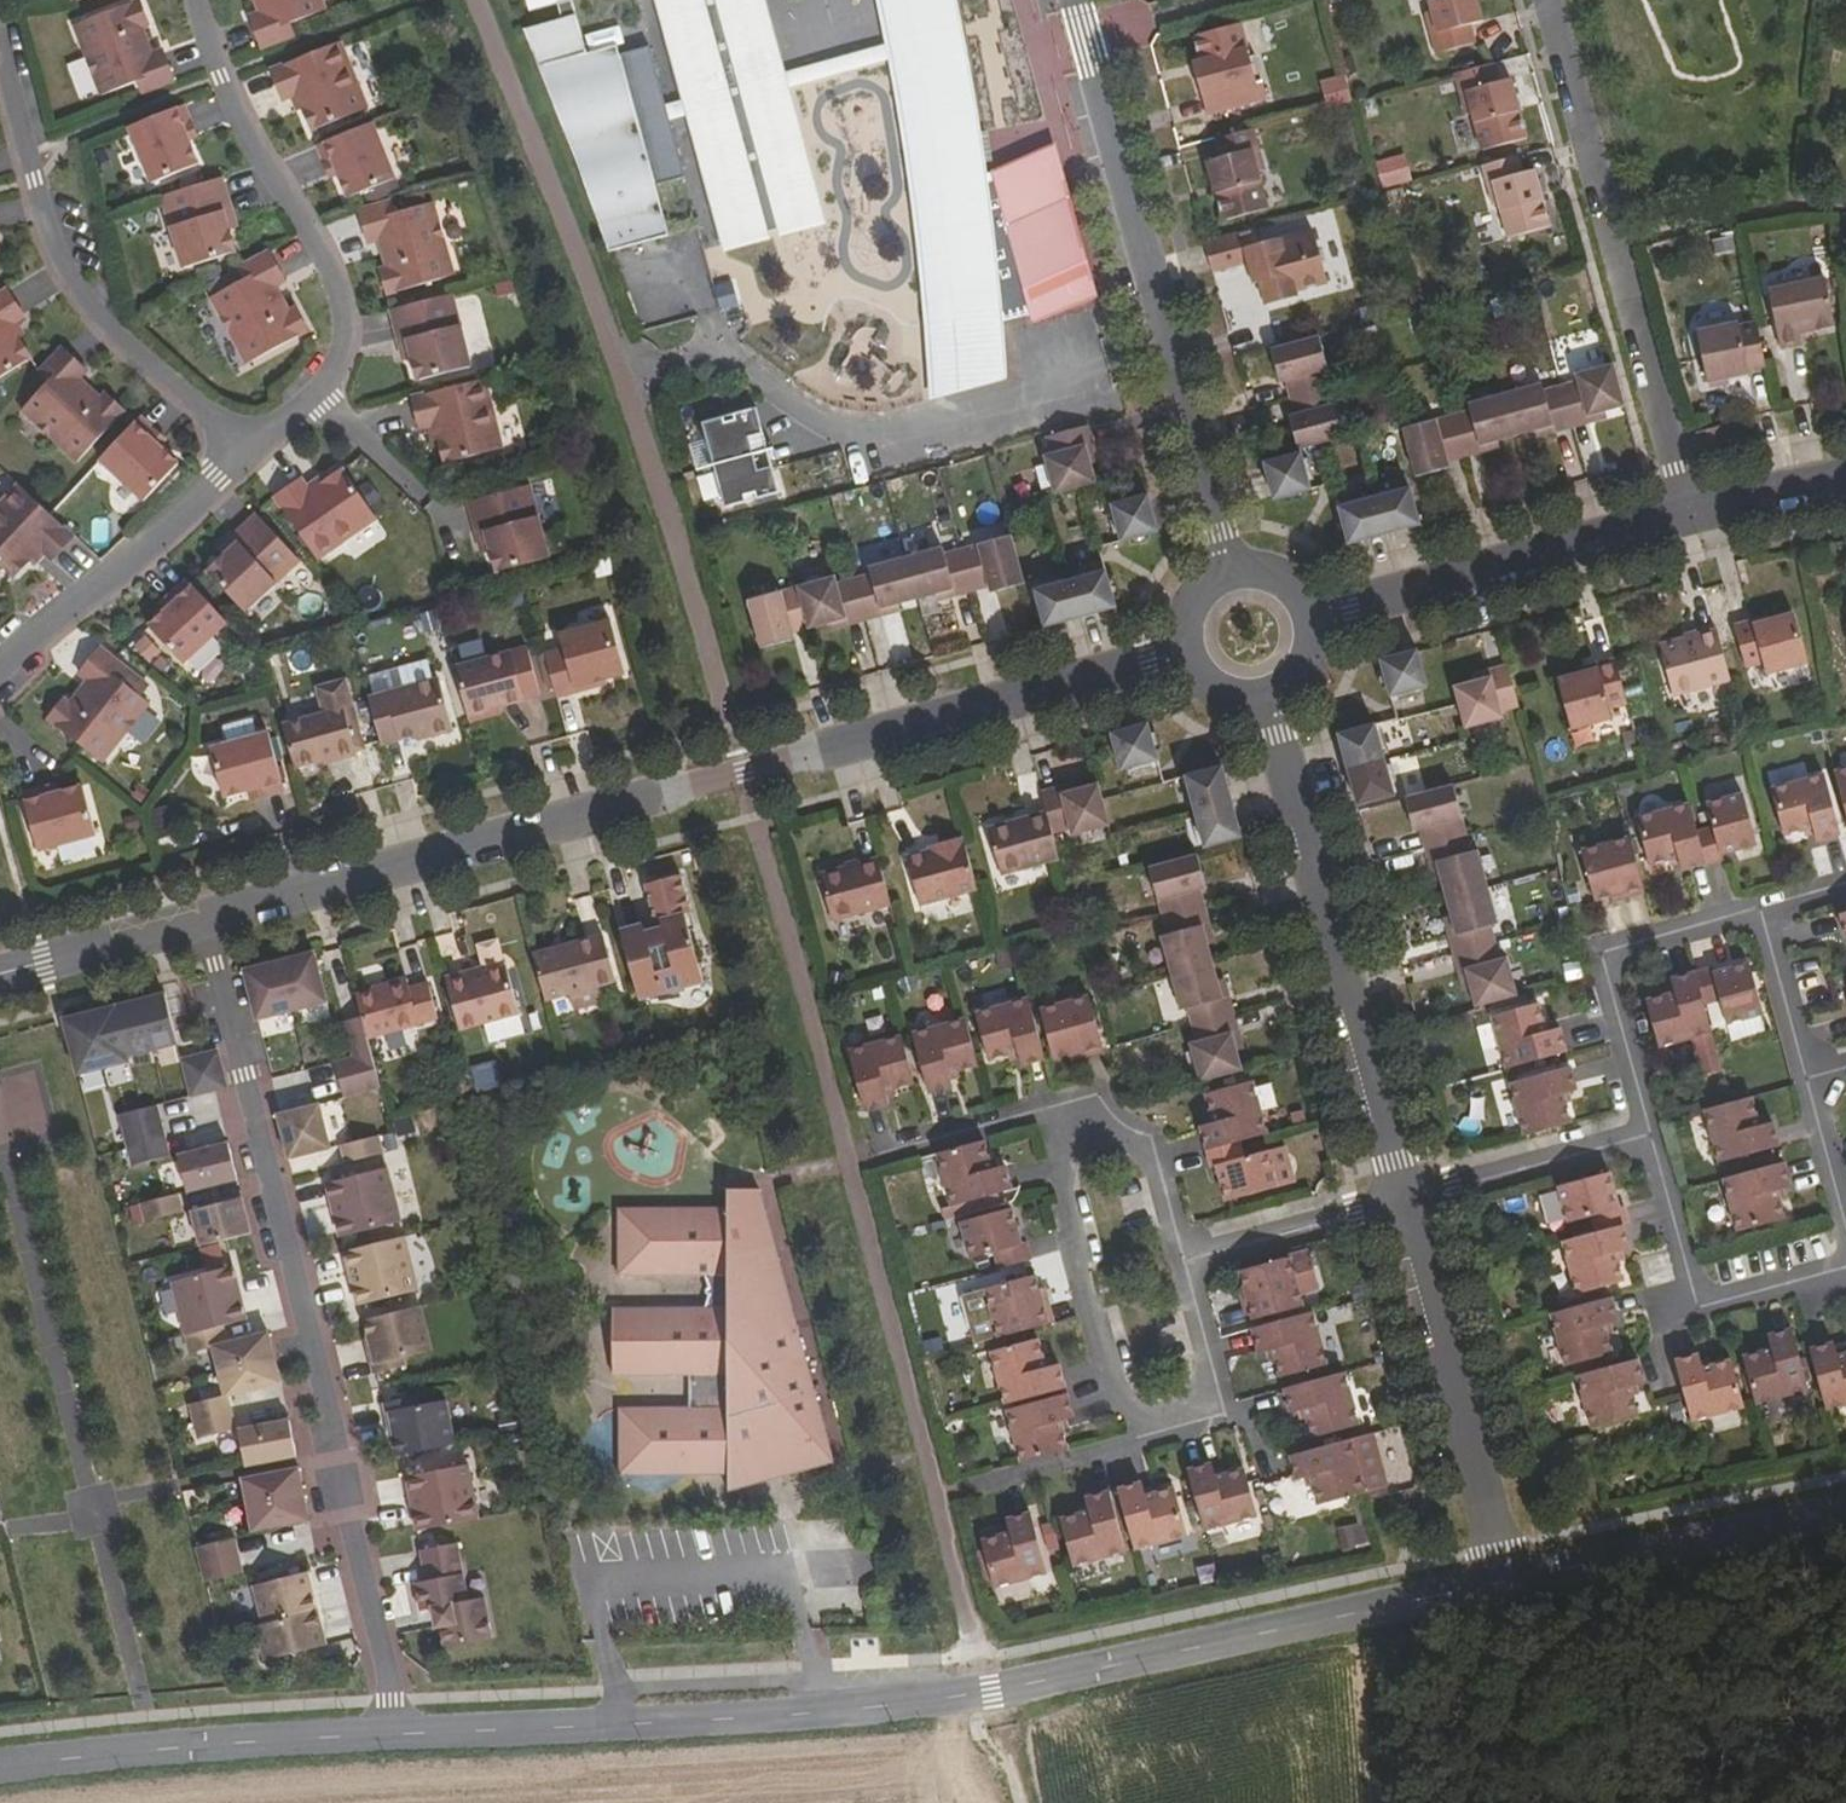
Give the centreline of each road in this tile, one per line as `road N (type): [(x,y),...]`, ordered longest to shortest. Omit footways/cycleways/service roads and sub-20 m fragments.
road 1 (tertiary): [(403,1738),(994,1691),(1504,1594)]
road 2 (residential): [(206,923),(1180,657)]
road 3 (residential): [(403,1738),(206,923)]
road 4 (tertiary): [(1076,0),(1229,558)]
road 5 (residential): [(1690,511),(1550,0)]
road 6 (tertiary): [(1396,1202),(1265,704)]
road 7 (residential): [(0,51),(38,212),(72,285),(140,361),(244,447)]
road 8 (residential): [(313,398),(342,350),(335,287),(240,123),(194,0)]
road 9 (tertiary): [(1504,1594),(1396,1202)]
road 10 (tertiary): [(0,1776),(403,1738)]
road 11 (residential): [(1073,1101),(1054,1122),(1076,1276),(1120,1390),(1146,1427),(1181,1427)]
road 12 (residential): [(1324,613),(1690,511)]
road 13 (residential): [(1650,1134),(1602,953),(1764,908)]
road 14 (tertiary): [(1504,1594),(1845,1525)]
road 15 (residential): [(0,668),(244,447)]
road 16 (residential): [(1845,1257),(1694,1298),(1650,1134)]
road 17 (residential): [(1650,1134),(1396,1202)]
road 18 (residential): [(1181,1427),(965,1490)]
road 19 (residential): [(1396,1202),(1184,1260)]
road 20 (residential): [(1184,1260),(1147,1144),(1106,1100),(1073,1101)]
road 21 (residential): [(0,980),(206,923)]
road 22 (residential): [(1073,1101),(874,1155)]
road 23 (residential): [(1181,1427),(1210,1414),(1213,1375),(1184,1260)]
road 24 (residential): [(1764,908),(1810,1079)]
road 25 (residential): [(1690,511),(1845,479)]
road 26 (residential): [(313,398),(423,499)]
road 27 (residential): [(1810,1079),(1845,1211)]
road 28 (tertiary): [(1229,558),(1189,586),(1178,608),(1180,657)]
road 29 (tertiary): [(1324,613),(1299,572),(1253,555),(1229,558)]
road 30 (tertiary): [(1265,704),(1288,696),(1320,661),(1324,613)]

